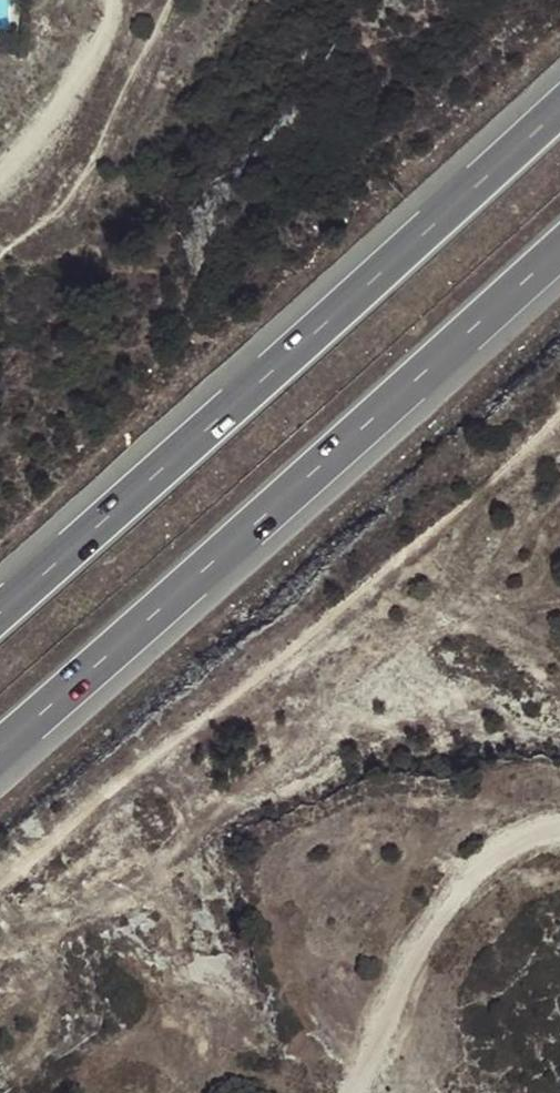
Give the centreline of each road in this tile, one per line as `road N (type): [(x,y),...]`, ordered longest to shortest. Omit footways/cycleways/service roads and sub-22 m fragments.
road 1 (motorway): [(559,111),(0,610)]
road 2 (motorway): [(0,747),(559,251)]
road 3 (track): [(0,925),(201,841),(467,591),(559,491)]
road 4 (track): [(347,1092),(409,964),(476,869),(527,835),(559,832)]
road 5 (track): [(0,177),(30,151),(100,0)]

